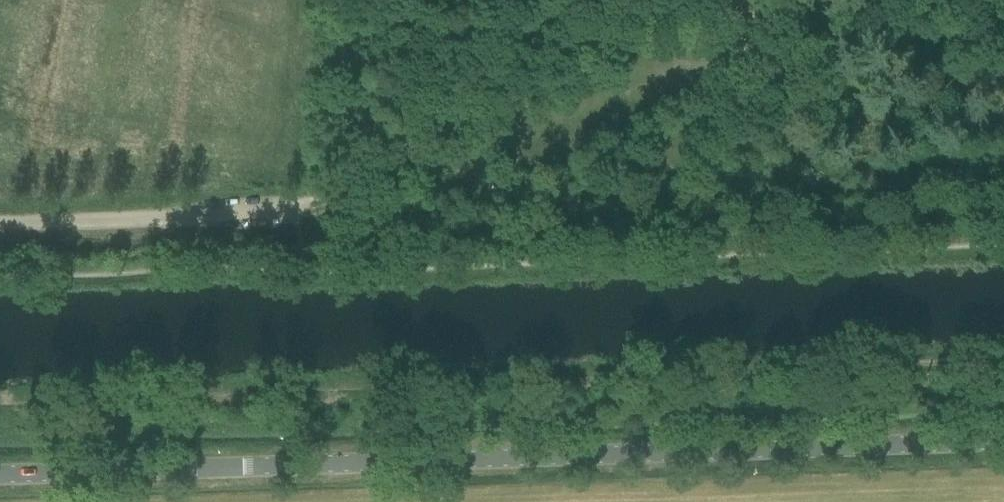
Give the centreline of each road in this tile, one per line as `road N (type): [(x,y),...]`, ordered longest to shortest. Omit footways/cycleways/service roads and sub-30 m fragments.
road 1 (unclassified): [(0,473),(1003,441)]
road 2 (track): [(368,165),(388,195),(1003,159)]
road 3 (track): [(0,226),(298,215)]
road 4 (track): [(368,165),(574,0)]

